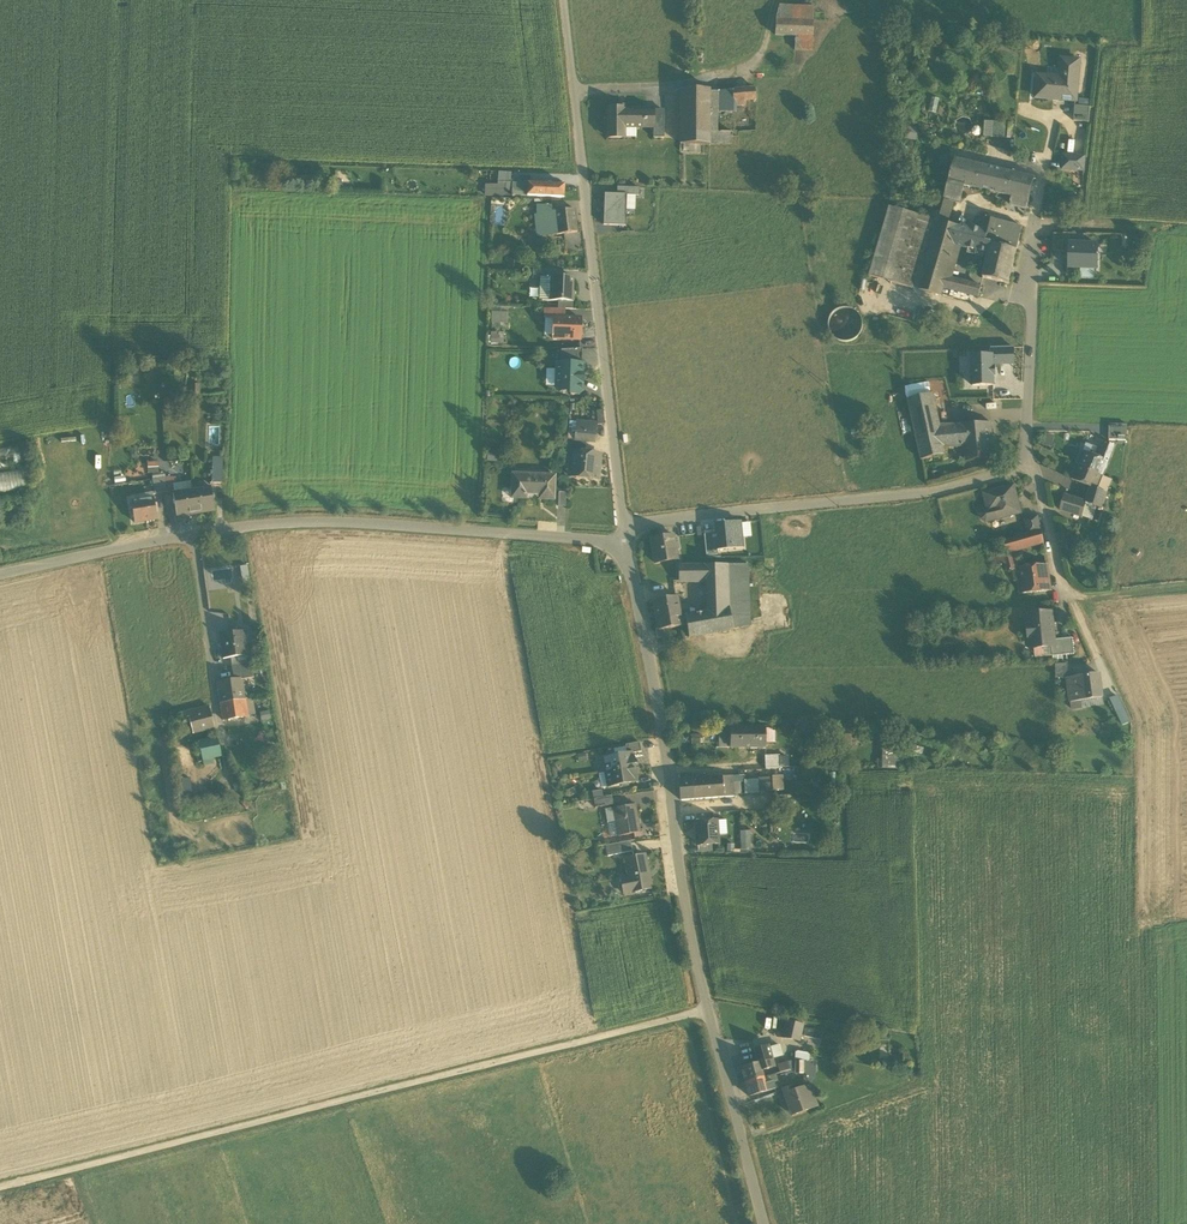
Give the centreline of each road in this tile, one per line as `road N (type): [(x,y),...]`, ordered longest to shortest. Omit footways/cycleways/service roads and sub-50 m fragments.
road 1 (track): [(0,1187),(705,1010)]
road 2 (residential): [(626,537),(649,647),(682,922),(762,1223)]
road 3 (residential): [(0,574),(192,532),(331,521),(626,537)]
road 4 (residential): [(626,537),(563,0)]
road 5 (residential): [(626,537),(653,519),(932,491),(1025,463)]
road 6 (residential): [(1025,463),(1035,231)]
road 7 (residential): [(1025,463),(1039,483),(1070,597)]

